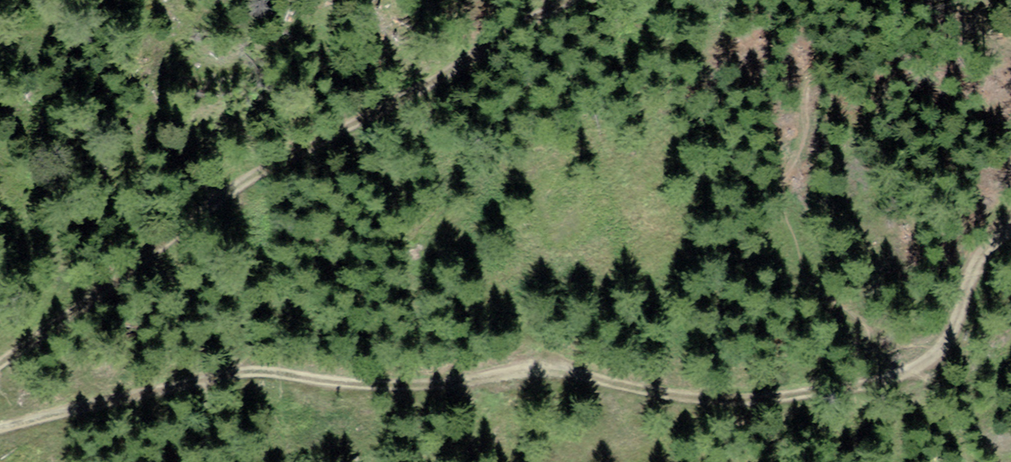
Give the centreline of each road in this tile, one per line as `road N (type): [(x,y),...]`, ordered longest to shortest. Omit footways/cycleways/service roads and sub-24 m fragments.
road 1 (track): [(0,427),(256,371),(382,386),(505,375),(721,400),(829,395),(912,367)]
road 2 (track): [(563,0),(284,158),(0,367)]
road 3 (track): [(912,367),(945,340),(984,243),(1010,228)]

